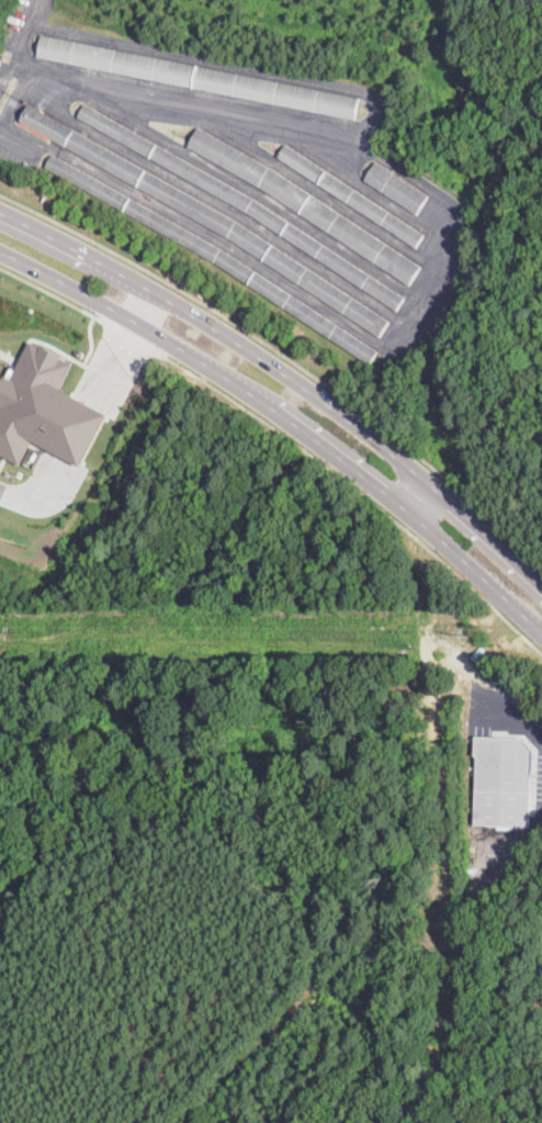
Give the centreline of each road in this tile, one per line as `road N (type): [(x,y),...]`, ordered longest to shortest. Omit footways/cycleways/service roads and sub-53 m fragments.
road 1 (primary): [(541,590),(304,384),(147,287),(0,214)]
road 2 (primary): [(134,322),(266,397),(411,509),(541,635)]
road 3 (primary): [(0,252),(134,322)]

